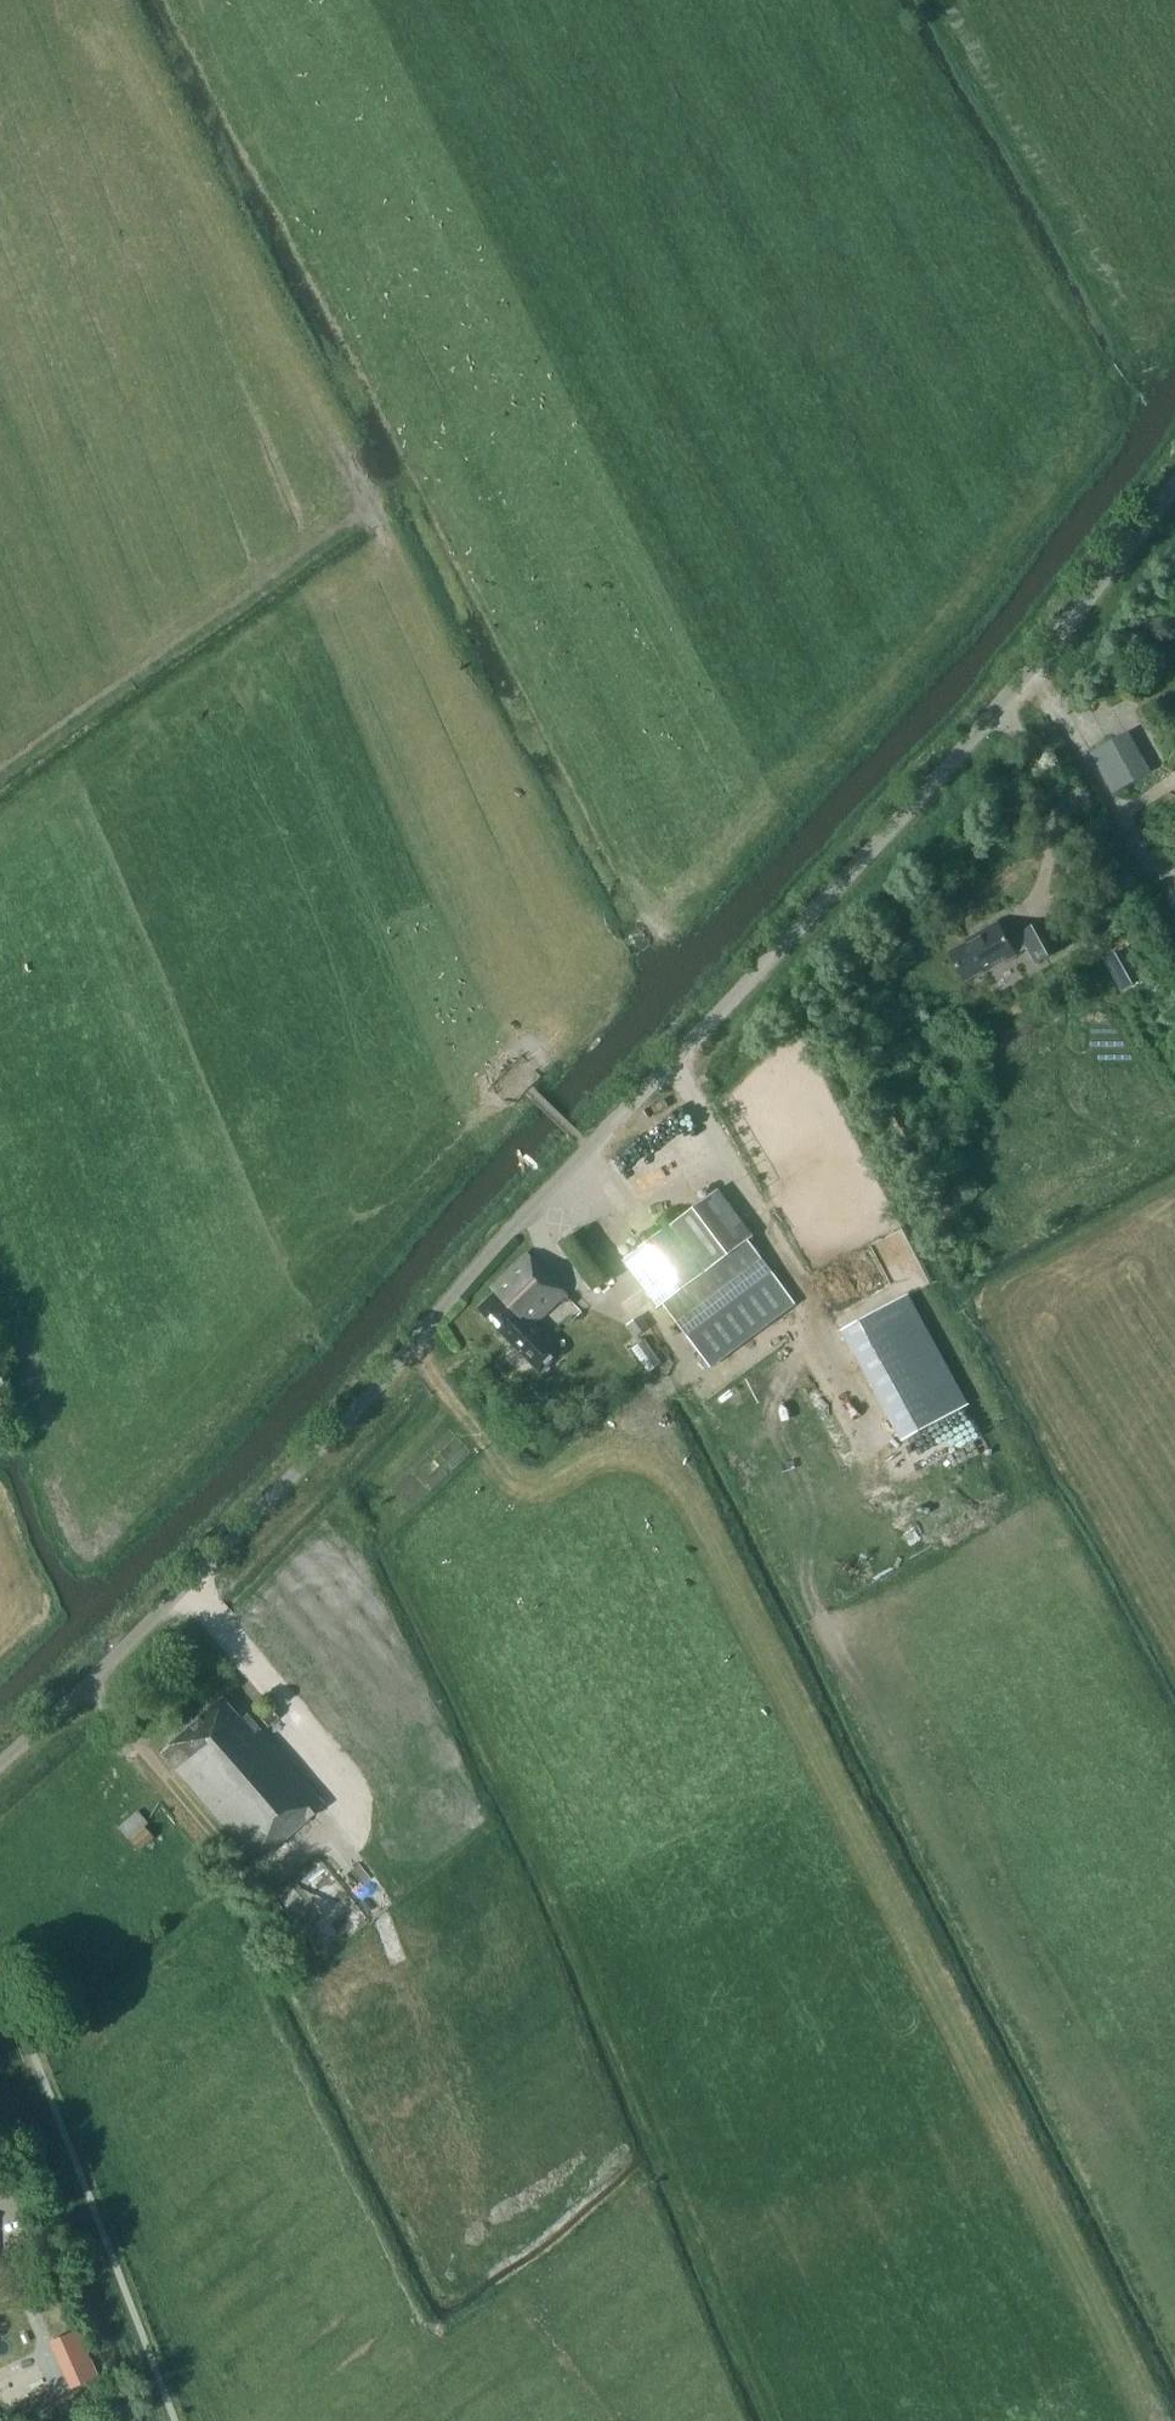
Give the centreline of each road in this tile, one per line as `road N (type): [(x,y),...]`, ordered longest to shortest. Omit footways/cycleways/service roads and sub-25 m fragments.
road 1 (unclassified): [(0,1763),(357,1407),(587,1149),(923,795),(1174,485)]
road 2 (residential): [(999,94),(1124,0)]

